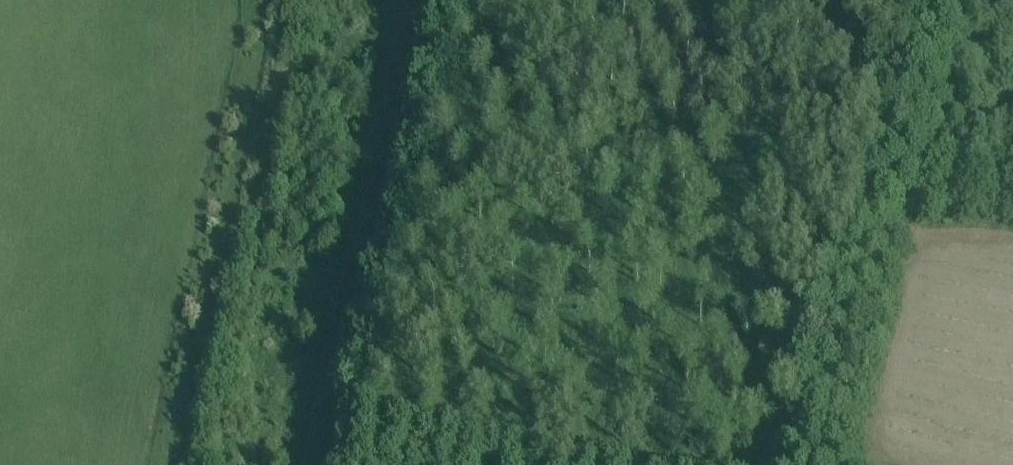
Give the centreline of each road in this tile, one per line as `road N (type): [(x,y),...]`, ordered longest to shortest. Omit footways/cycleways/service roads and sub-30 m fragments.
road 1 (track): [(924,0),(823,464)]
road 2 (track): [(307,464),(402,0)]

